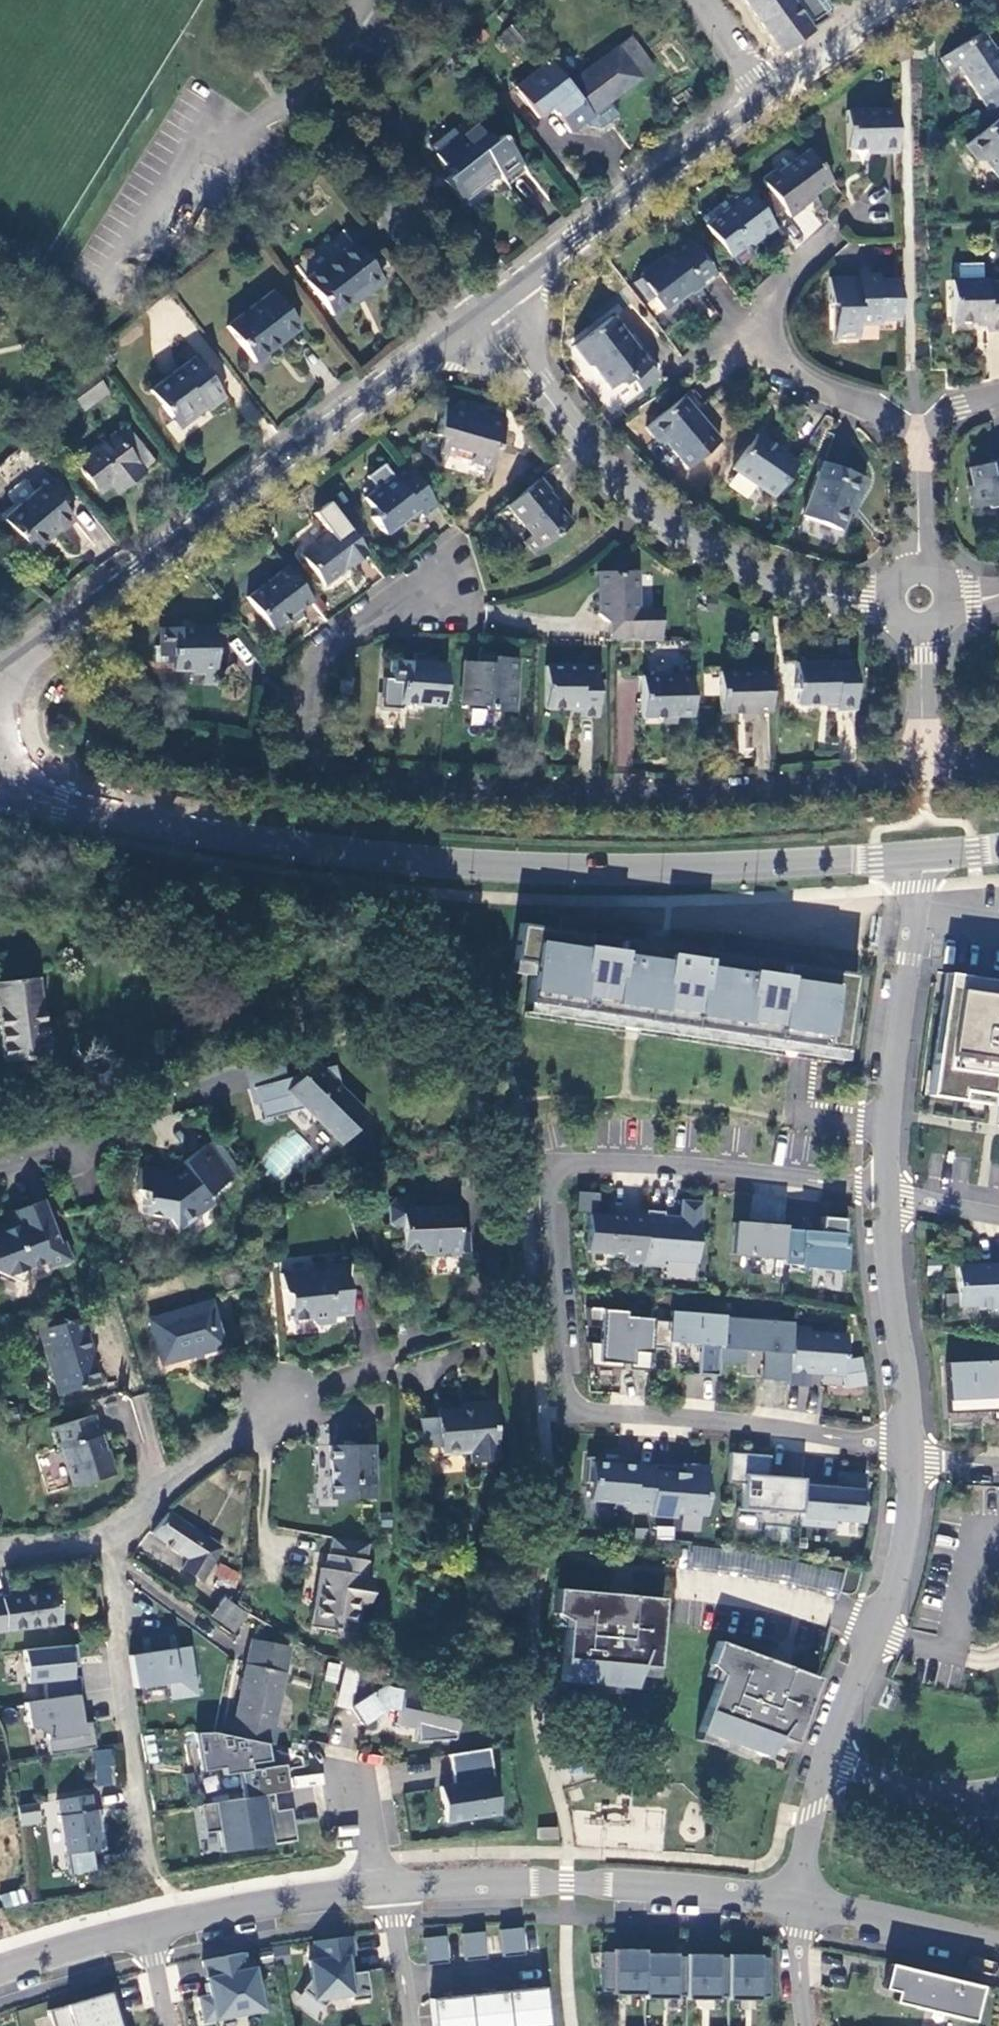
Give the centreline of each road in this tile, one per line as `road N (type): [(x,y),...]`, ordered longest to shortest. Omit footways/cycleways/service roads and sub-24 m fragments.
road 1 (residential): [(909,1452),(784,1429),(592,1415),(578,1411),(565,1378),(550,1202),(557,1172),(646,1165),(883,1195)]
road 2 (primary): [(914,857),(673,872),(445,867),(56,808)]
road 3 (residential): [(364,622),(320,663),(310,698),(320,755),(339,775),(374,785),(719,792),(925,770)]
road 4 (unclassified): [(484,319),(38,652)]
road 5 (residential): [(889,602),(777,581),(698,540),(610,467),(484,319)]
road 6 (residential): [(393,1894),(611,1887),(800,1908)]
road 7 (unclassified): [(763,97),(484,319)]
road 8 (residential): [(914,857),(915,910),(883,1195)]
road 9 (residential): [(909,1452),(902,1558),(827,1758)]
road 10 (unclassified): [(118,1529),(108,1578),(142,1829)]
road 11 (residential): [(306,88),(484,319)]
road 12 (residential): [(306,88),(198,162),(105,276)]
road 13 (residential): [(883,1195),(909,1452)]
road 14 (residential): [(151,1939),(221,1919),(369,1897)]
road 15 (residential): [(118,1529),(278,1401)]
road 16 (residential): [(800,1908),(998,1950)]
road 17 (residential): [(914,418),(877,418),(828,400),(779,365),(757,336)]
road 18 (residential): [(998,1786),(920,1790),(827,1758)]
road 19 (residential): [(904,0),(763,97)]
road 20 (residential): [(0,1974),(151,1939)]
road 21 (residential): [(827,1758),(800,1908)]
road 22 (residential): [(914,418),(920,564)]
road 23 (residential): [(920,626),(925,770)]
road 24 (residential): [(348,1766),(369,1897)]
road 25 (residential): [(411,2025),(393,1894)]
road 26 (unclassified): [(0,1560),(67,1550),(118,1529)]
road 27 (residential): [(757,336),(777,294),(827,237)]

